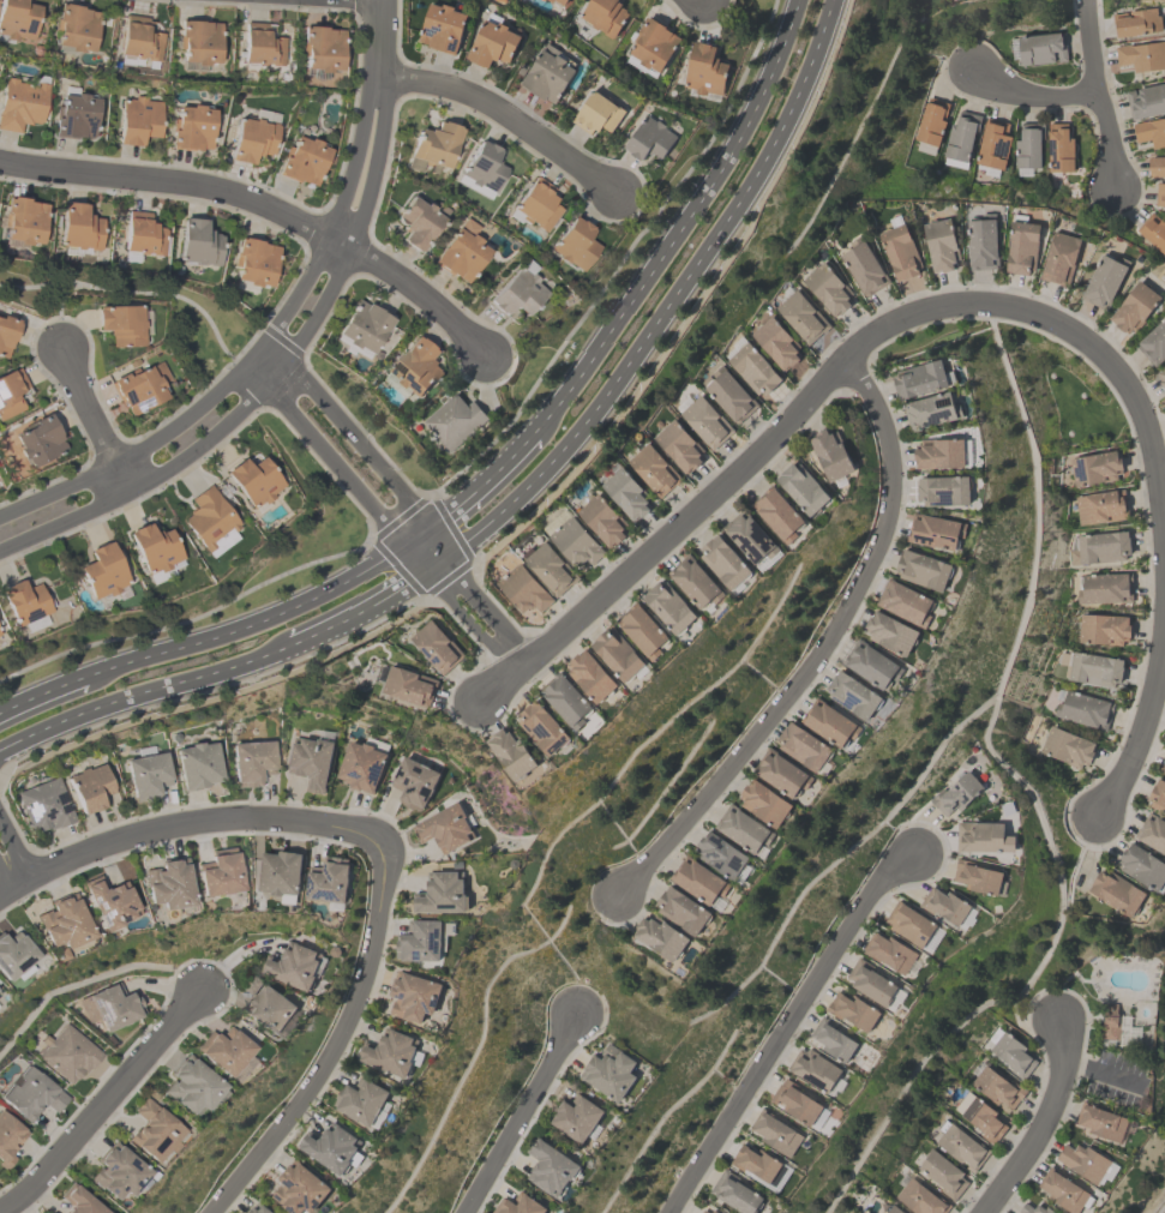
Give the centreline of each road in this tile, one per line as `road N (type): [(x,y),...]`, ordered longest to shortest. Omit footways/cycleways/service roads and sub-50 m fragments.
road 1 (residential): [(1097,815),(1127,764),(1157,675),(1164,581),(1155,472),(1135,400),(1112,366),(1053,320),(1015,306),(933,304),(867,336),(751,457),(532,654)]
road 2 (secondary): [(448,553),(553,460),(611,390),(764,160),(833,0)]
road 3 (residential): [(619,893),(817,655),(867,565),(889,493),(890,451),(846,355)]
road 4 (secondary): [(797,0),(729,152),(532,434)]
road 5 (tertiary): [(0,548),(130,491),(216,432),(284,361),(349,247)]
road 6 (tertiary): [(330,236),(275,326),(209,397),(134,454),(0,516)]
road 7 (residential): [(917,852),(894,865),(854,919),(665,1212)]
road 8 (residential): [(208,1212),(337,1039),(379,911),(378,839)]
road 9 (residential): [(532,654),(263,342)]
road 10 (residential): [(245,362),(512,669)]
road 11 (residential): [(378,839),(338,823),(191,819),(114,837),(0,894)]
road 12 (secondary): [(427,528),(277,614),(85,678)]
road 13 (residential): [(0,160),(218,191),(349,247)]
road 14 (secondary): [(0,749),(293,643)]
road 15 (residential): [(200,991),(67,1148),(0,1207)]
road 16 (residential): [(617,192),(476,100),(379,76)]
road 17 (residential): [(578,1014),(462,1212)]
road 18 (residential): [(1057,1016),(1063,1059),(1044,1119),(983,1212)]
road 19 (residential): [(1115,192),(1085,0)]
road 20 (secondary): [(293,643),(448,553)]
road 21 (tertiary): [(349,247),(380,142),(379,76)]
road 22 (residential): [(485,350),(349,247)]
road 23 (tertiary): [(379,76),(330,236)]
road 24 (residential): [(64,347),(130,491)]
road 25 (secondary): [(532,434),(427,528)]
road 26 (residential): [(972,67),(1035,94),(1095,88)]

